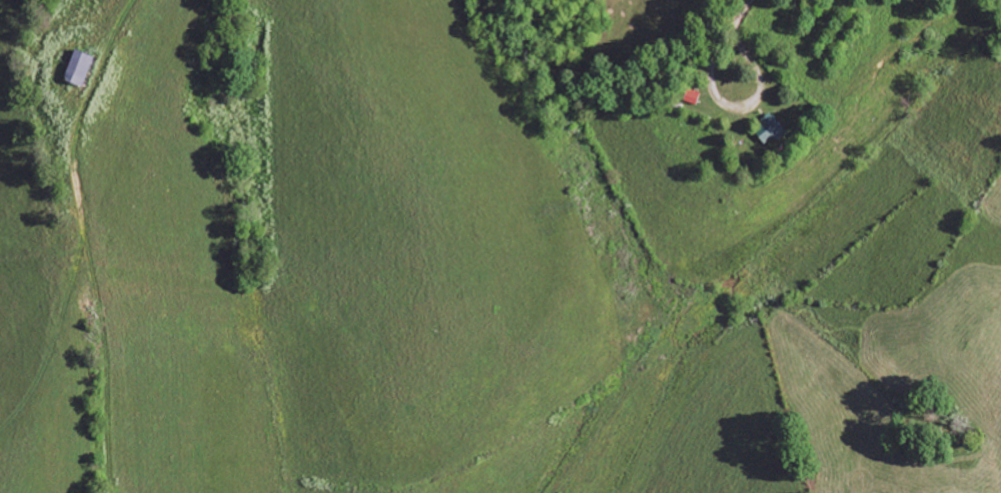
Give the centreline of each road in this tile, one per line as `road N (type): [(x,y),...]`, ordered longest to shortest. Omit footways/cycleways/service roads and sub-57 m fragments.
road 1 (residential): [(741,46),(734,27),(718,55),(714,86),(727,104),(742,106),(759,97),(764,82),(741,46)]

